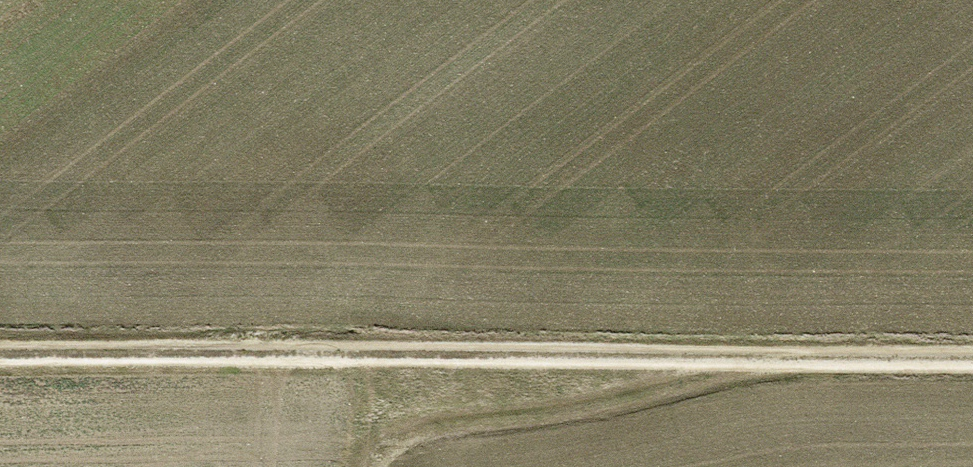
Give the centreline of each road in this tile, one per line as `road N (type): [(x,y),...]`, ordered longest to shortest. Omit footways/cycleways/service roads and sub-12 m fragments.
road 1 (track): [(0,371),(141,359),(515,364),(972,356)]
road 2 (track): [(794,360),(556,419),(394,435),(374,466)]

